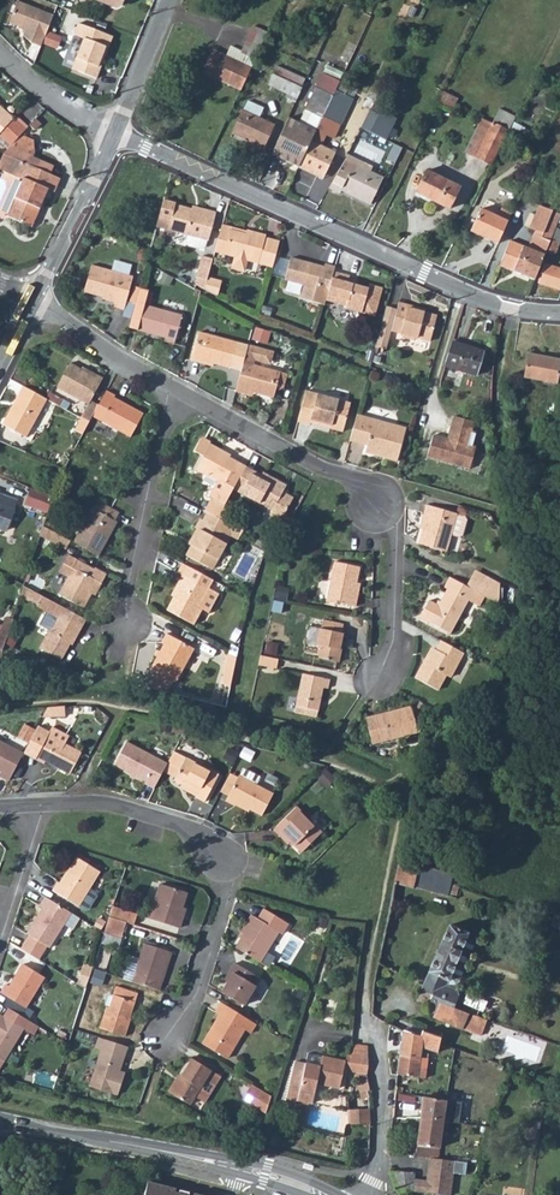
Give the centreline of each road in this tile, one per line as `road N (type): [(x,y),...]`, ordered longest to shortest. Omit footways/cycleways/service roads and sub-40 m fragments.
road 1 (residential): [(514,306),(116,134)]
road 2 (residential): [(377,676),(392,654),(395,524),(347,477),(170,391)]
road 3 (residential): [(170,1031),(207,974),(228,879),(218,853),(170,823),(105,805),(43,807)]
road 4 (secondary): [(323,1194),(235,1165),(0,1120)]
road 5 (residential): [(370,1194),(380,1160),(375,1031),(364,1017),(371,944)]
road 6 (residential): [(124,617),(170,391)]
road 7 (residential): [(32,302),(116,134)]
road 8 (residential): [(170,391),(32,302)]
road 9 (residential): [(116,134),(69,107),(0,49)]
road 10 (residential): [(116,134),(167,0)]
road 11 (residential): [(43,807),(0,940)]

